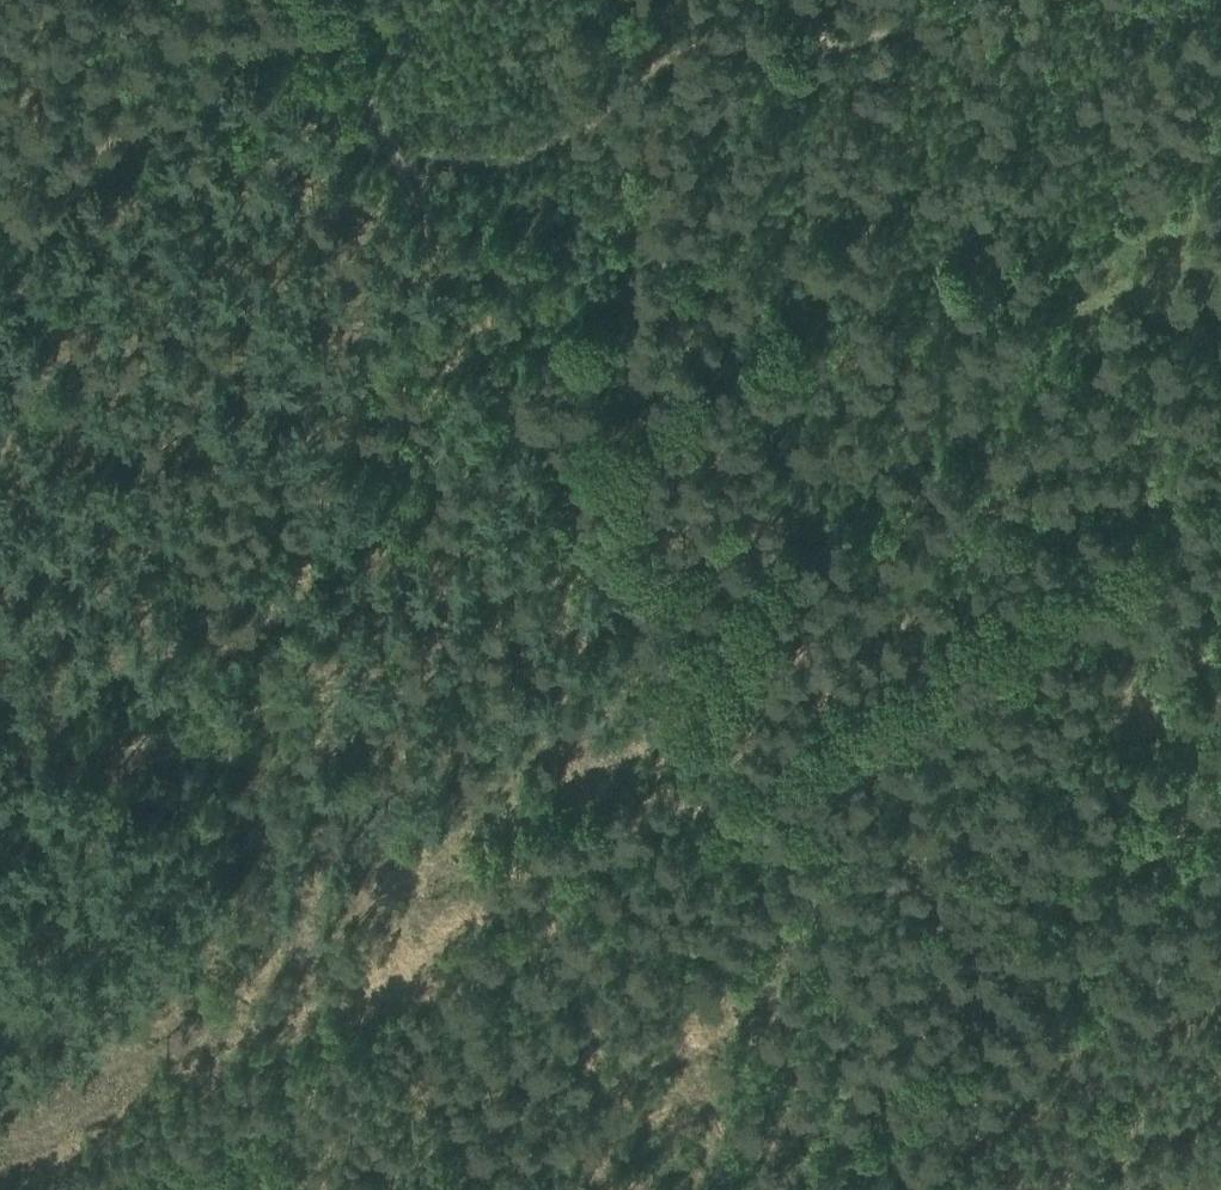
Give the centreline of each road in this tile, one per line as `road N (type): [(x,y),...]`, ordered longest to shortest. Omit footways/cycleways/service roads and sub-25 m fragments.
road 1 (track): [(406,164),(896,1156)]
road 2 (track): [(994,0),(790,58),(738,46),(665,69),(587,134),(520,167),(406,164)]
road 3 (track): [(334,29),(214,84),(0,209)]
road 4 (track): [(406,164),(334,29)]

